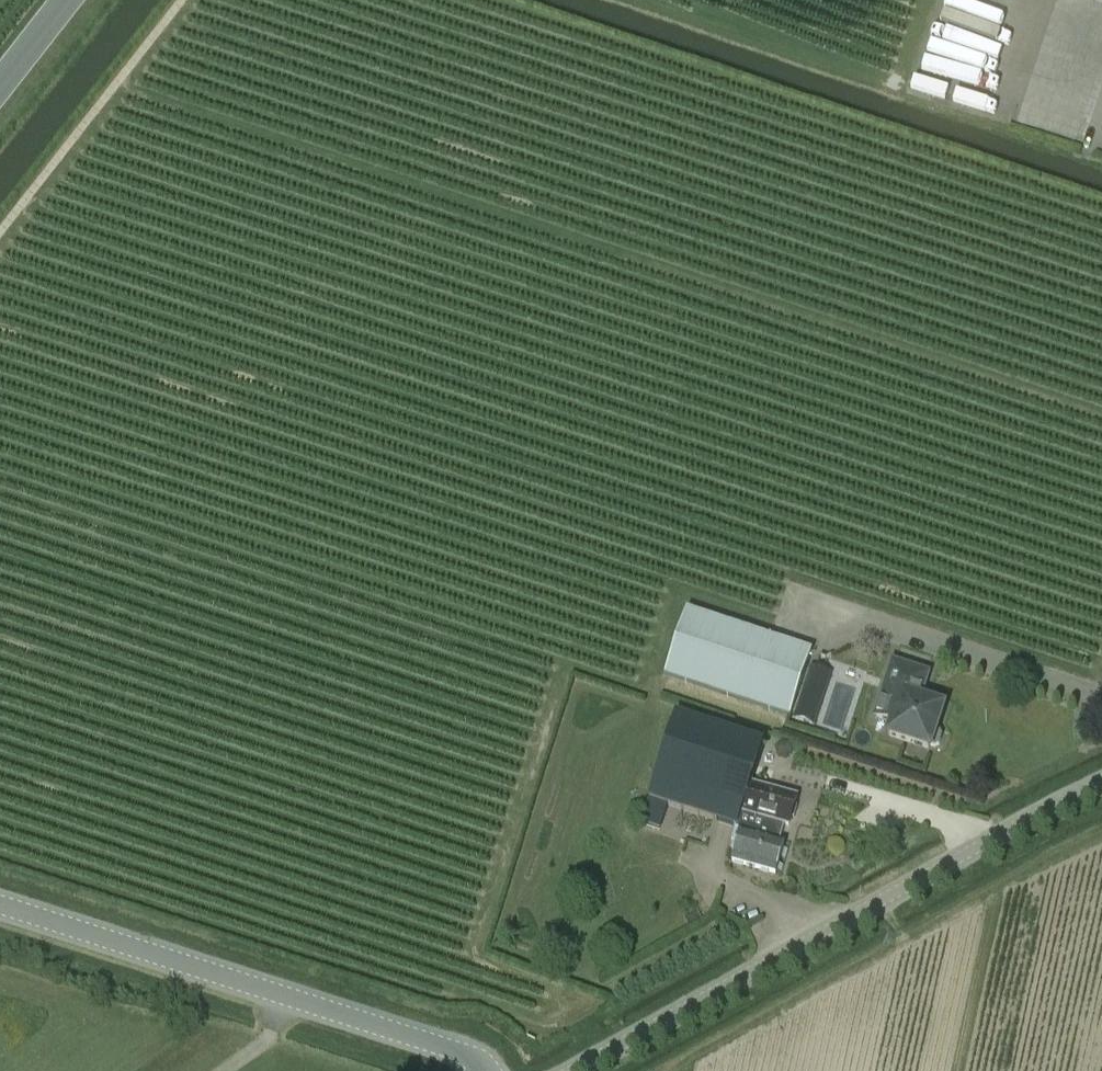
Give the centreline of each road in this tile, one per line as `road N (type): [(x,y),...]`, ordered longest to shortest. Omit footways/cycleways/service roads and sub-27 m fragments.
road 1 (unclassified): [(579,1070),(1101,785)]
road 2 (unclassified): [(483,1070),(474,1057),(0,903)]

